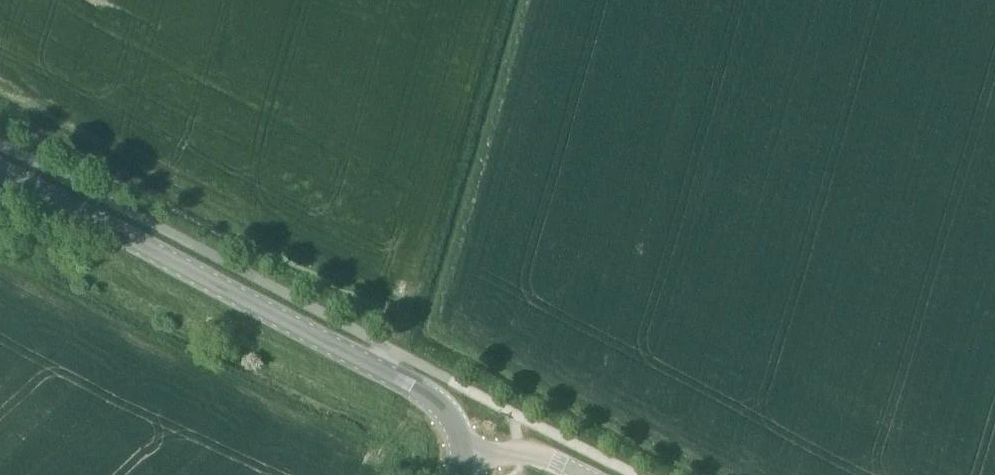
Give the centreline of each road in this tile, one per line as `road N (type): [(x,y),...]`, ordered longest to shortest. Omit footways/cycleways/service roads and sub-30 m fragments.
road 1 (secondary): [(469,459),(441,402),(0,169)]

